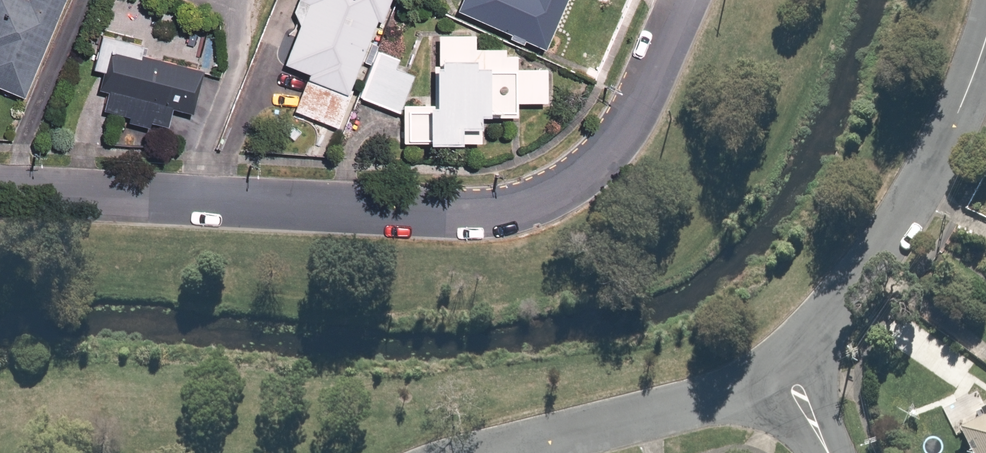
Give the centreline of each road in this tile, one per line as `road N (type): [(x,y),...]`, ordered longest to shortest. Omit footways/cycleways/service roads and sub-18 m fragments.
road 1 (unclassified): [(0,190),(489,216),(516,211),(595,168),(641,94),(683,0)]
road 2 (residential): [(985,41),(961,109),(878,259),(783,365)]
road 3 (residential): [(783,365),(691,404),(494,452)]

